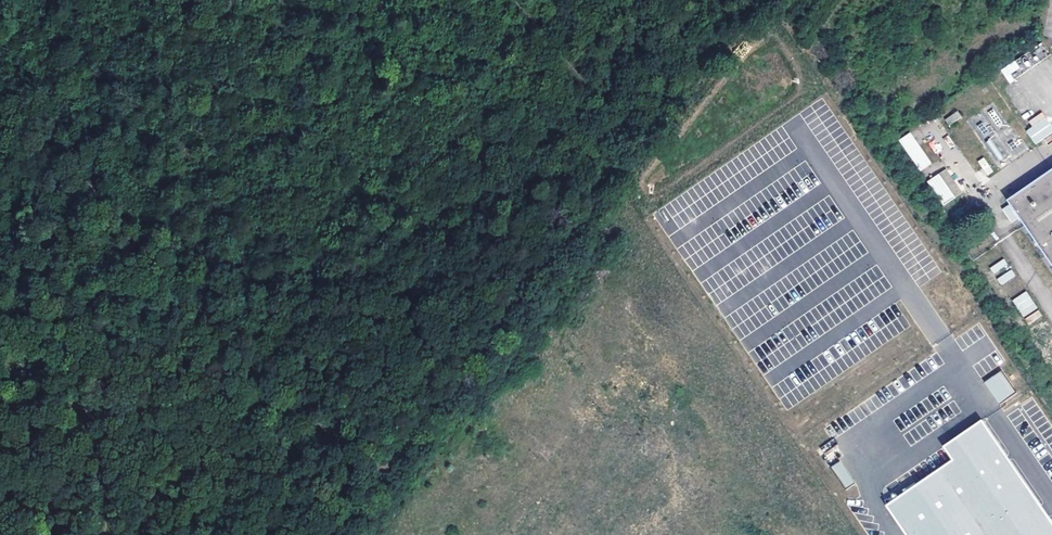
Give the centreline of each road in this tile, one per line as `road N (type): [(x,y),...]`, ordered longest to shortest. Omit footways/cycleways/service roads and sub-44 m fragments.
road 1 (track): [(306,534),(504,315),(640,145)]
road 2 (track): [(640,145),(747,0)]

